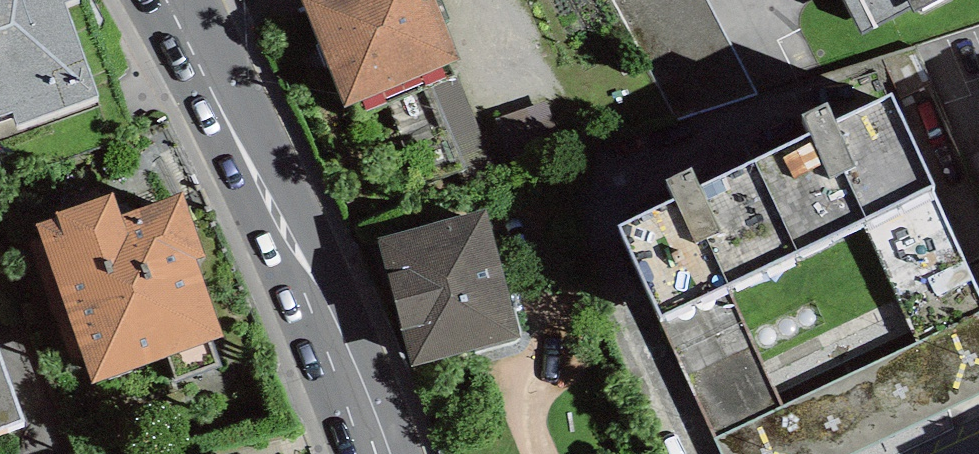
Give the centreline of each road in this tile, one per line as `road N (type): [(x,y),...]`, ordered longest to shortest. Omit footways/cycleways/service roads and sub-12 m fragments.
road 1 (secondary): [(375,453),(307,240),(173,0)]

